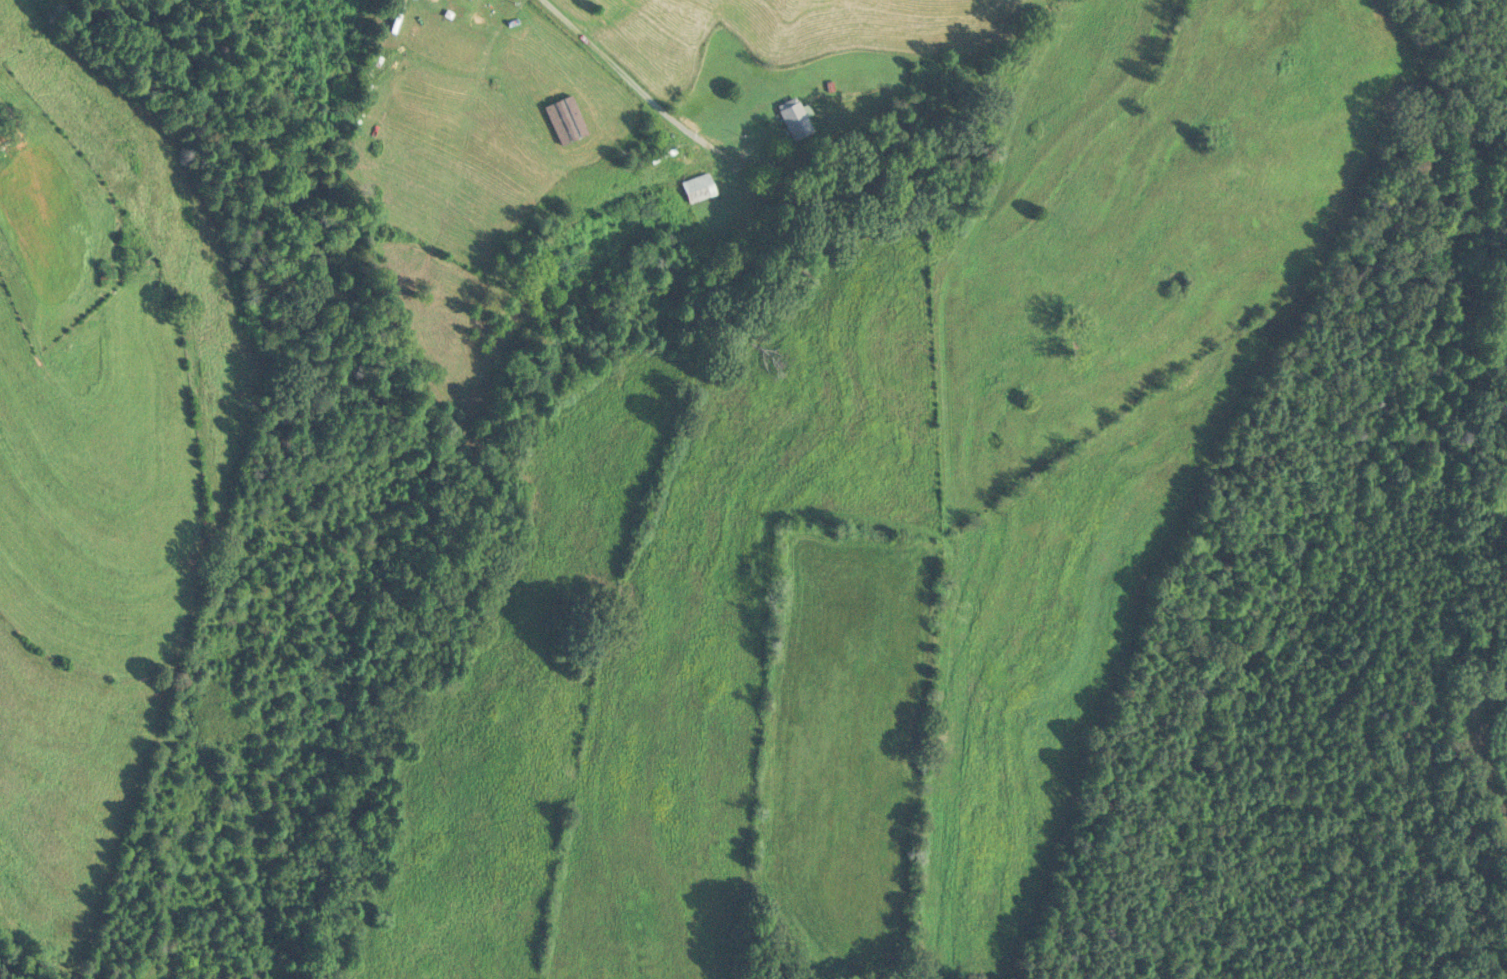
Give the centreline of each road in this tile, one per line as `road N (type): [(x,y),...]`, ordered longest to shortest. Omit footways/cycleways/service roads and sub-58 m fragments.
road 1 (residential): [(834,146),(746,188),(688,146),(538,0)]

